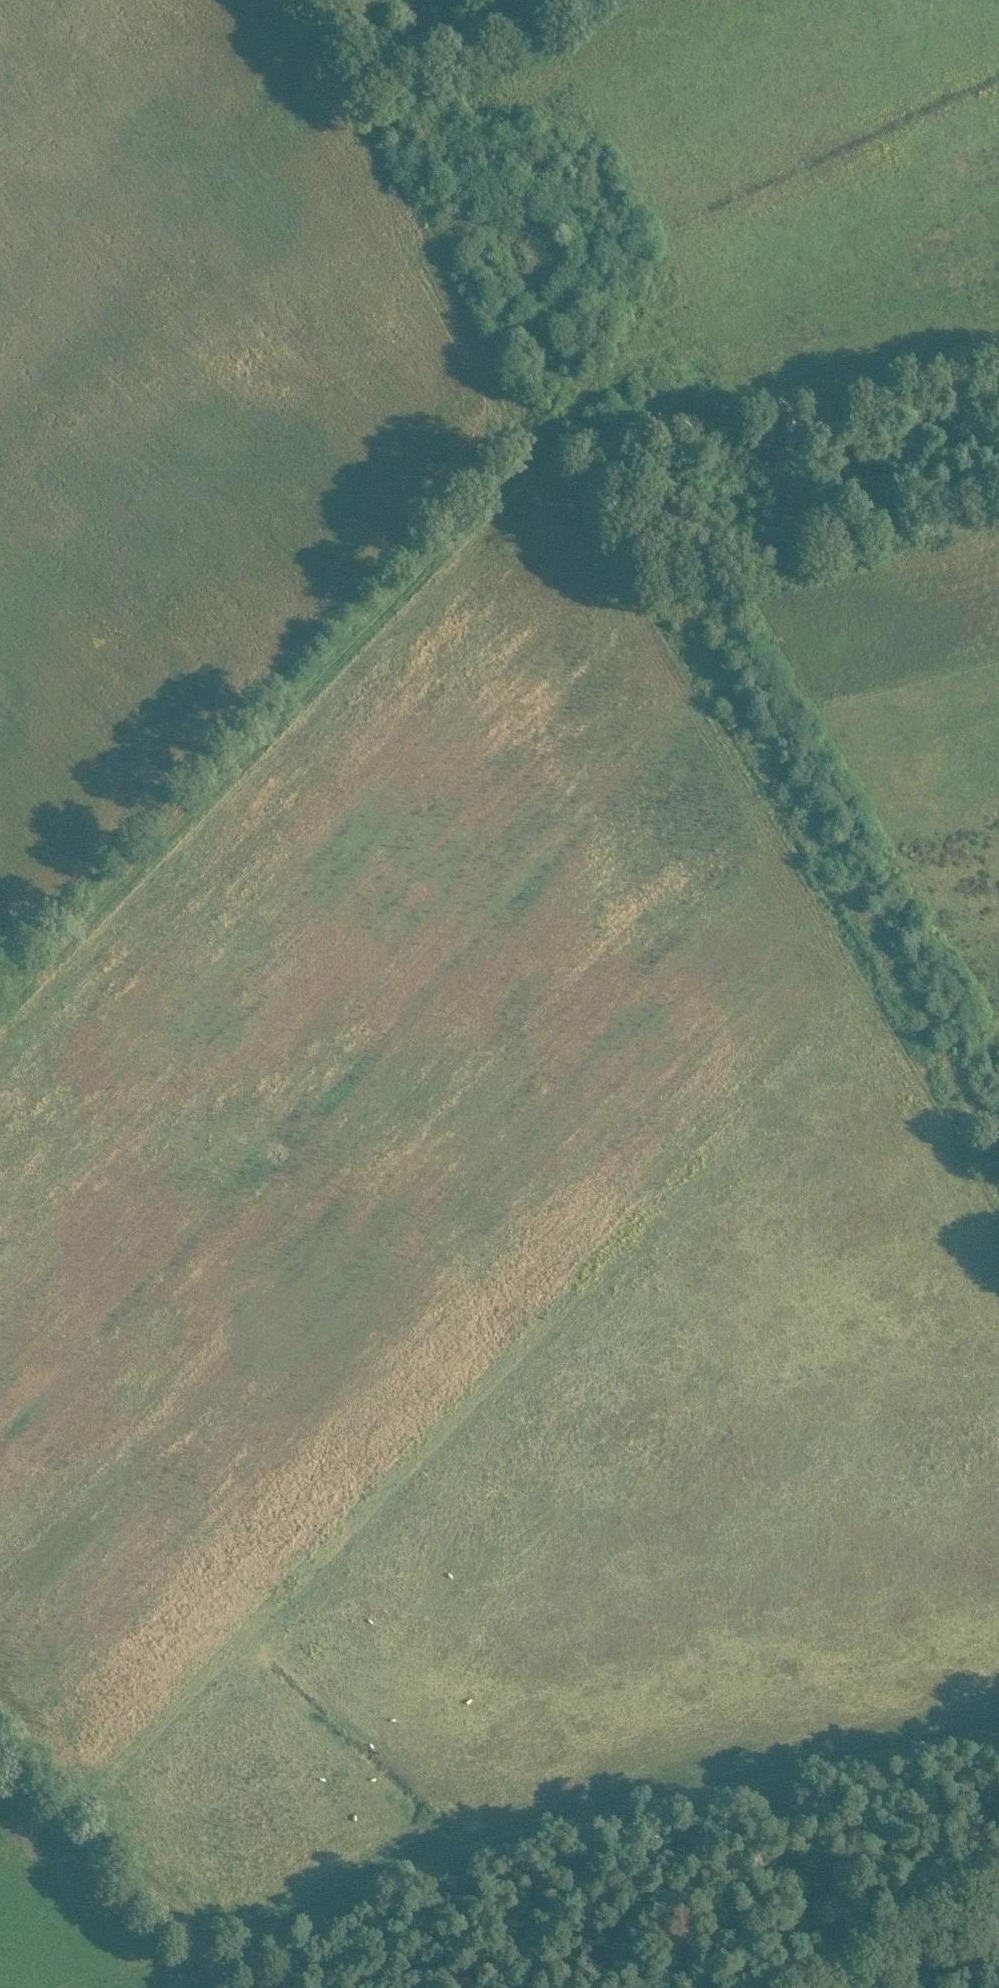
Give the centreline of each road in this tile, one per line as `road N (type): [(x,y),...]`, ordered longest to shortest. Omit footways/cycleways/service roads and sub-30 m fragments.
road 1 (track): [(998,1907),(860,1987)]

